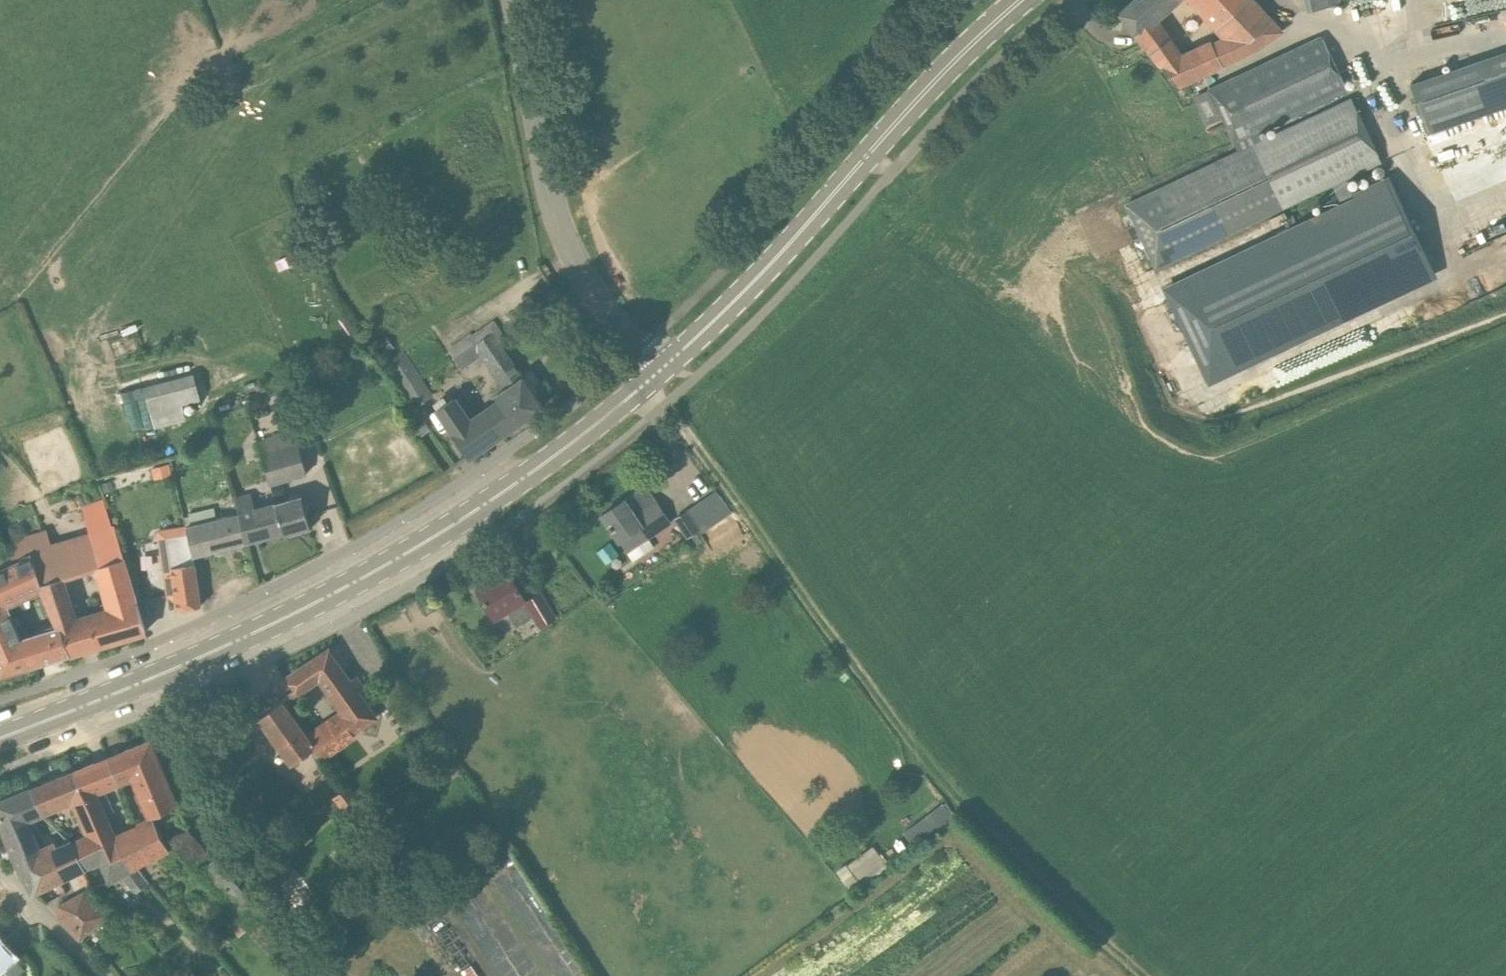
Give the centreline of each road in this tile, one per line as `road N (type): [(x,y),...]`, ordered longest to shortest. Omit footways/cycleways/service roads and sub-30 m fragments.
road 1 (secondary): [(0,736),(170,672),(373,572),(539,468),(660,371)]
road 2 (track): [(1138,975),(954,801),(664,407)]
road 3 (secondary): [(660,371),(786,251),(971,47),(1026,0)]
road 4 (unclassified): [(660,371),(565,241),(513,0)]

